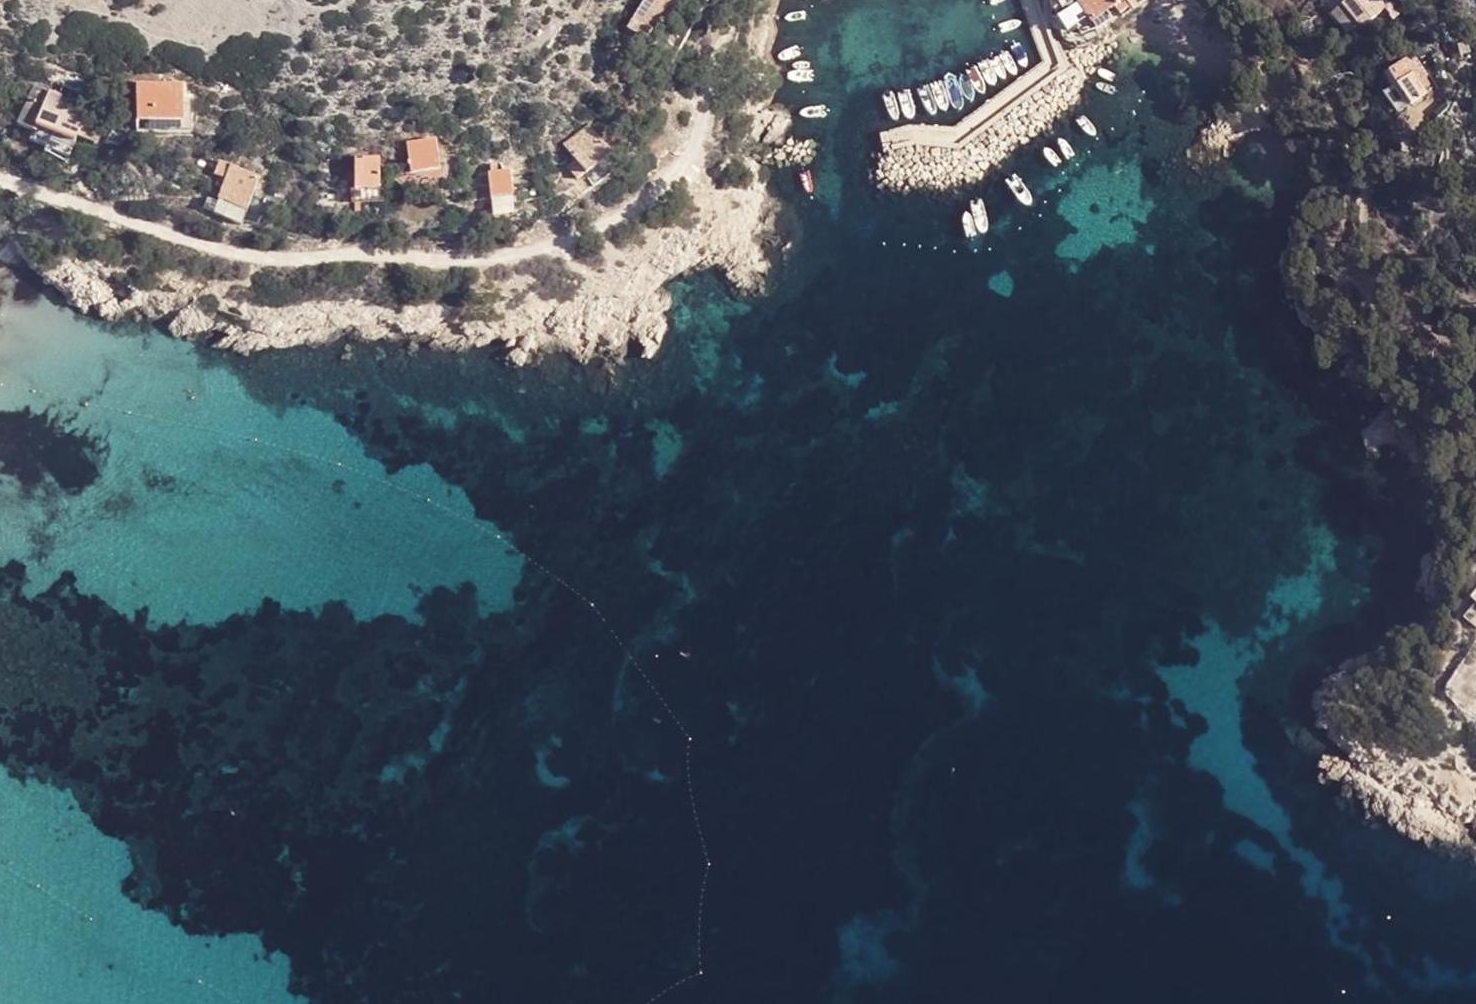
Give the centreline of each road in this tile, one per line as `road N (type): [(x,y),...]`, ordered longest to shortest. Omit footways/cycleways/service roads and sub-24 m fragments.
road 1 (track): [(737,0),(713,65),(700,140),(685,164),(593,234),(514,256),(265,258),(0,180)]

